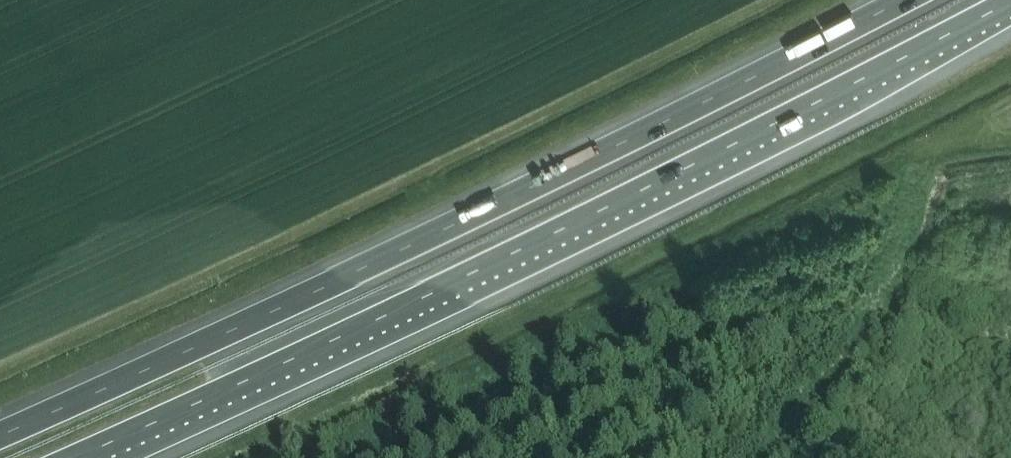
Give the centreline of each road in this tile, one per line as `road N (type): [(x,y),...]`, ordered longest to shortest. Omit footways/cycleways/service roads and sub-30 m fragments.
road 1 (motorway): [(84,455),(761,133),(1010,2)]
road 2 (motorway): [(905,0),(381,261),(0,433)]

